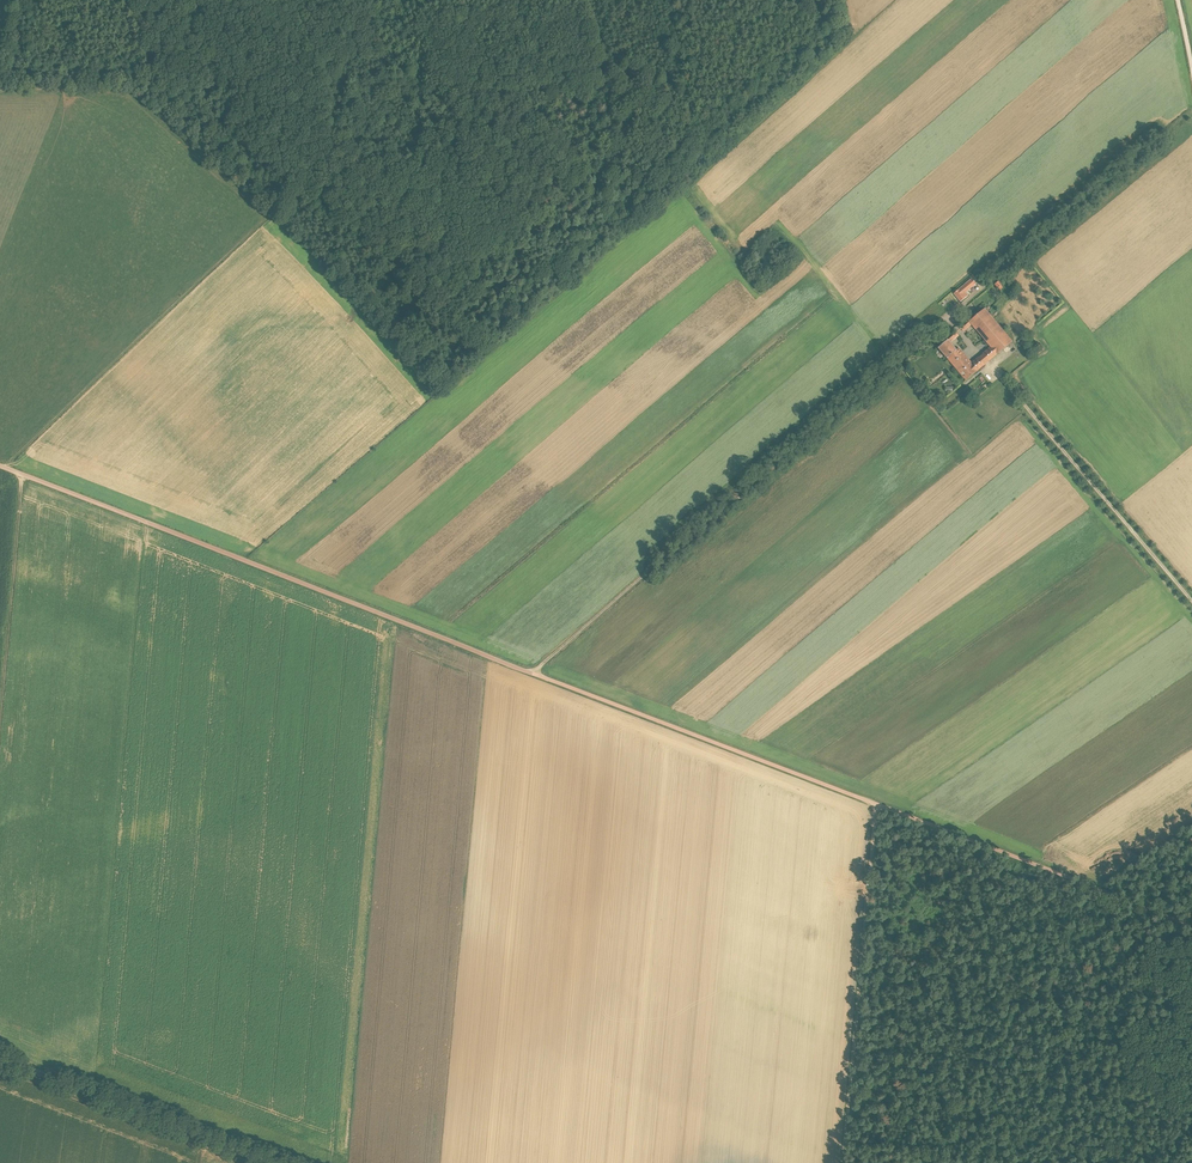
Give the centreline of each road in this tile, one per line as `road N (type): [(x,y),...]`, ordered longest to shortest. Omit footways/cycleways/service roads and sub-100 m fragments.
road 1 (unclassified): [(533,674),(1191,928)]
road 2 (unclassified): [(533,674),(0,466)]
road 3 (track): [(402,85),(7,469)]
road 4 (unclassified): [(922,341),(533,674)]
road 5 (track): [(875,803),(845,1162)]
road 6 (track): [(0,88),(340,85)]
road 7 (track): [(402,85),(605,90),(675,189)]
road 8 (track): [(995,370),(1191,602)]
road 9 (tertiary): [(275,1162),(0,1057)]
road 10 (track): [(0,735),(23,475)]
road 11 (track): [(1025,254),(1191,112)]

